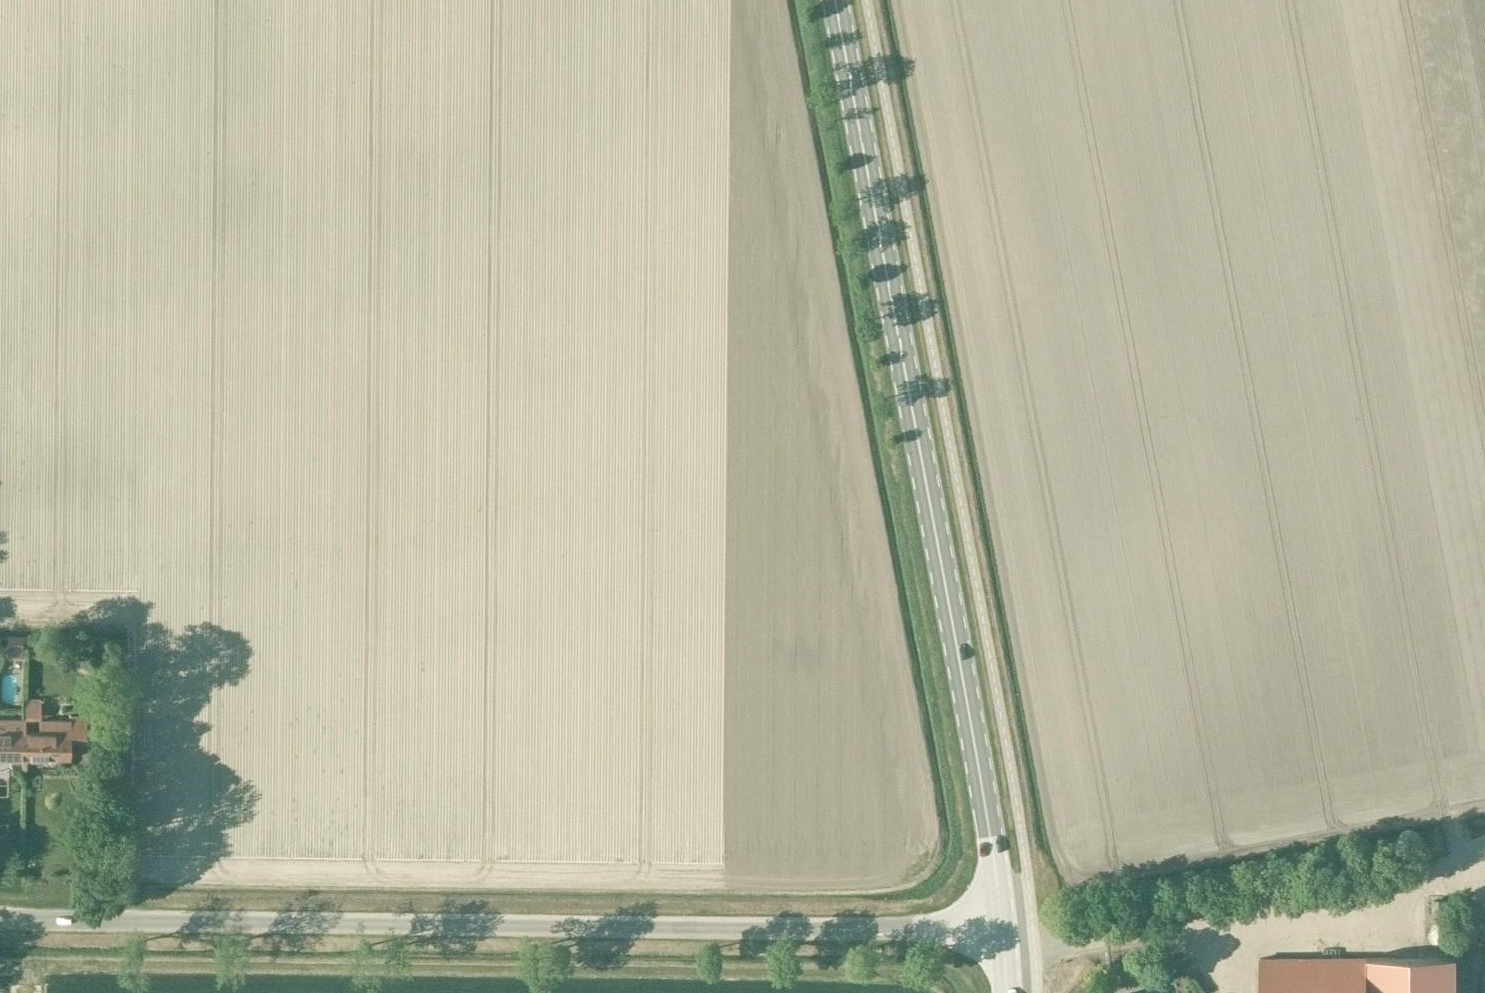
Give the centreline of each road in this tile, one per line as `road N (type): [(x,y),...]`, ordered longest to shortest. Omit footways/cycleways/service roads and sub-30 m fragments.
road 1 (unclassified): [(939,930),(0,920)]
road 2 (secondary): [(1002,911),(835,0)]

